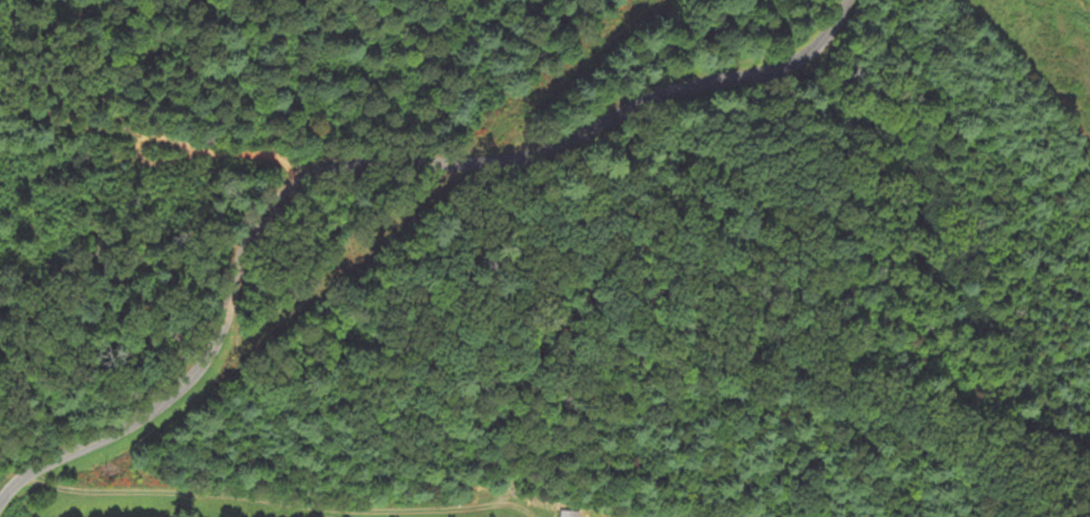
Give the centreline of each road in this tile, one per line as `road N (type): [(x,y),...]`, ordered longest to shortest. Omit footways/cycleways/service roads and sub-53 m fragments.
road 1 (tertiary): [(841,0),(805,45),(673,71),(564,125),(466,153),(384,151),(305,166),(253,212),(217,331),(197,363),(130,418),(27,468),(0,491)]

